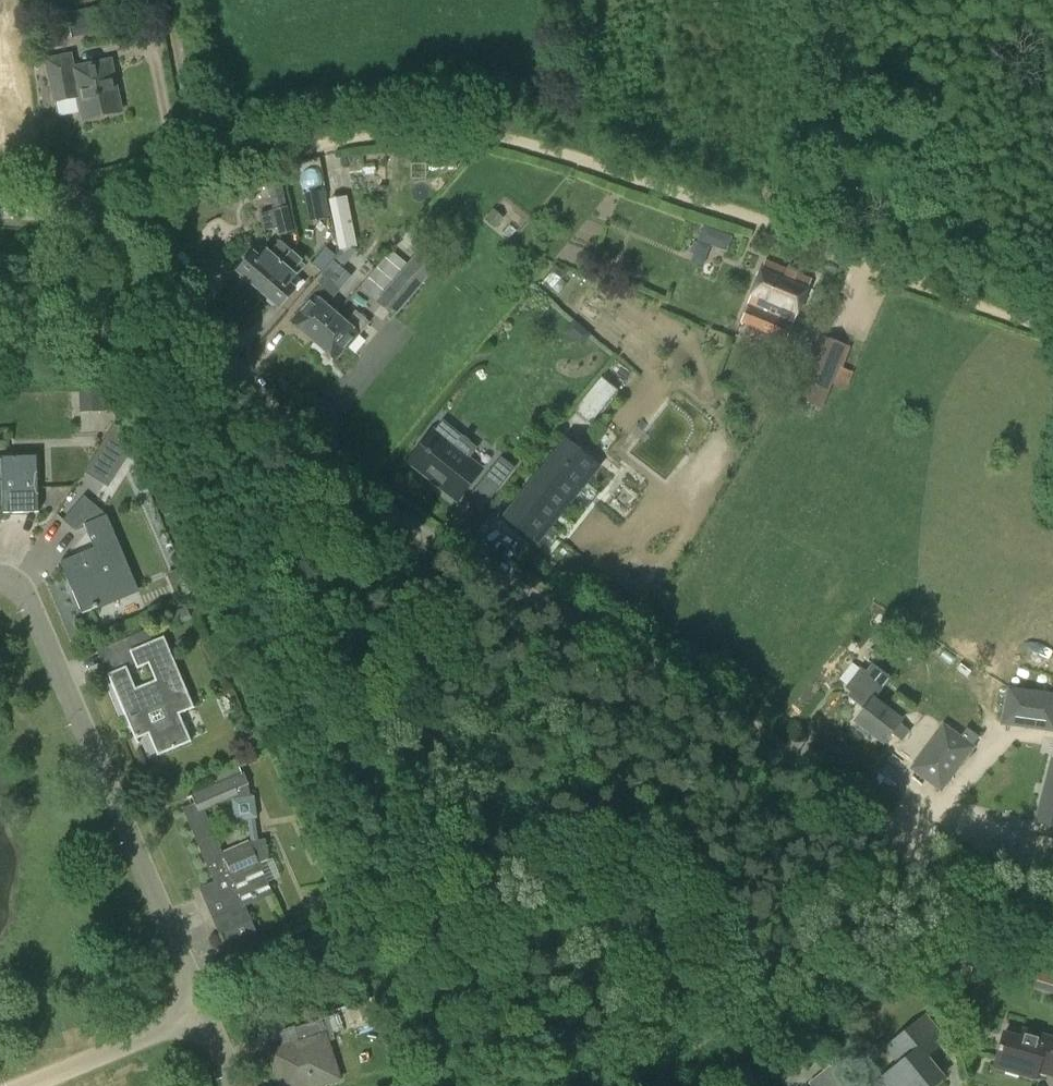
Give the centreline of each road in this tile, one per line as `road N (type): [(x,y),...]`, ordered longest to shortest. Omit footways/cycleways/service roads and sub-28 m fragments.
road 1 (unclassified): [(1052,916),(954,869),(763,734),(369,488),(284,416),(82,217)]
road 2 (unclassified): [(82,217),(108,198),(200,169),(241,146),(429,130),(518,134),(1052,317)]
road 3 (residential): [(203,1013),(26,589),(0,573)]
road 4 (residential): [(27,1085),(203,1013)]
road 5 (track): [(200,169),(175,0)]

